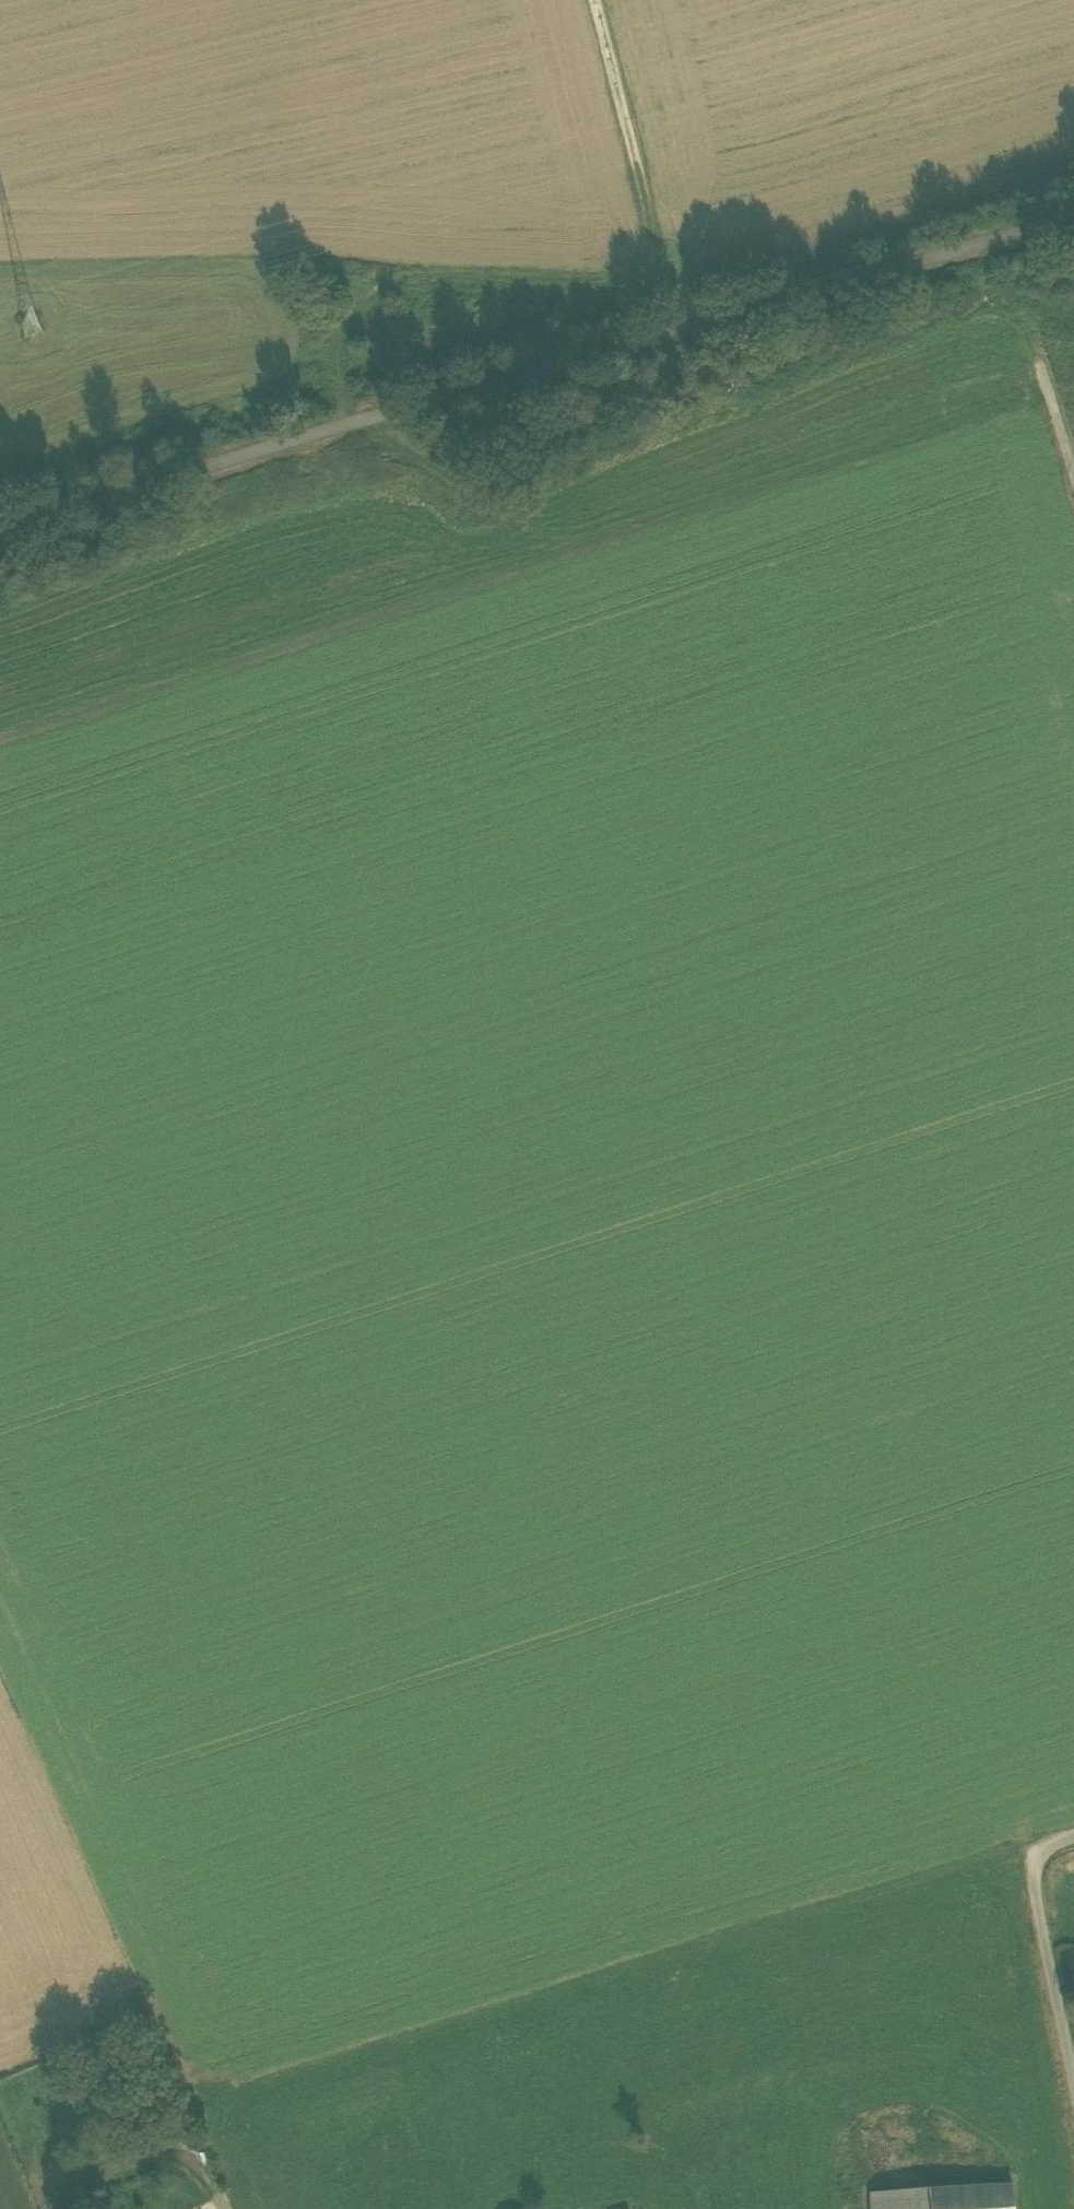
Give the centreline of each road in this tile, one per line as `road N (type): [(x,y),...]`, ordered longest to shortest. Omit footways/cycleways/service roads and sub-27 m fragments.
road 1 (track): [(1073,1836),(1032,1849),(1073,2087)]
road 2 (track): [(592,0),(636,174)]
road 3 (track): [(1026,320),(1073,476)]

